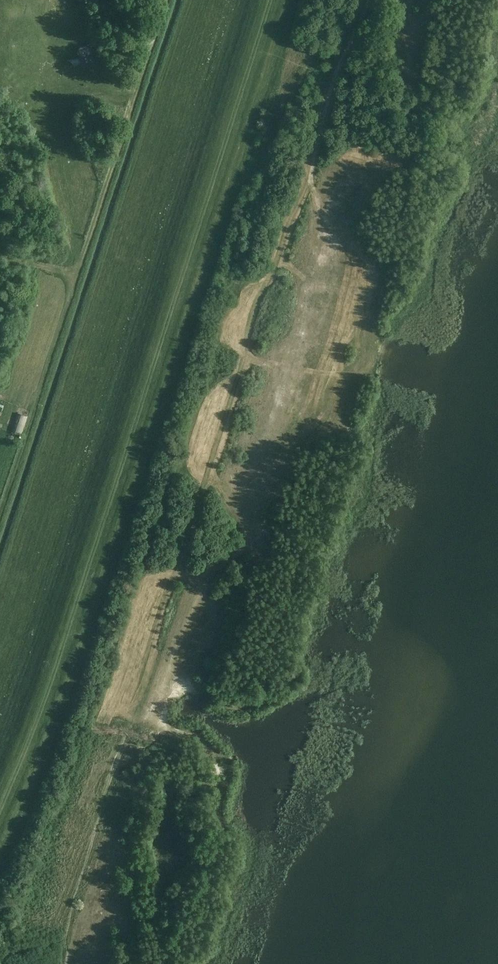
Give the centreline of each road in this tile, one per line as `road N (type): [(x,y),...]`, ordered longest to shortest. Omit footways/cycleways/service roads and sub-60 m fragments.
road 1 (track): [(365,0),(174,575),(74,900),(64,963)]

